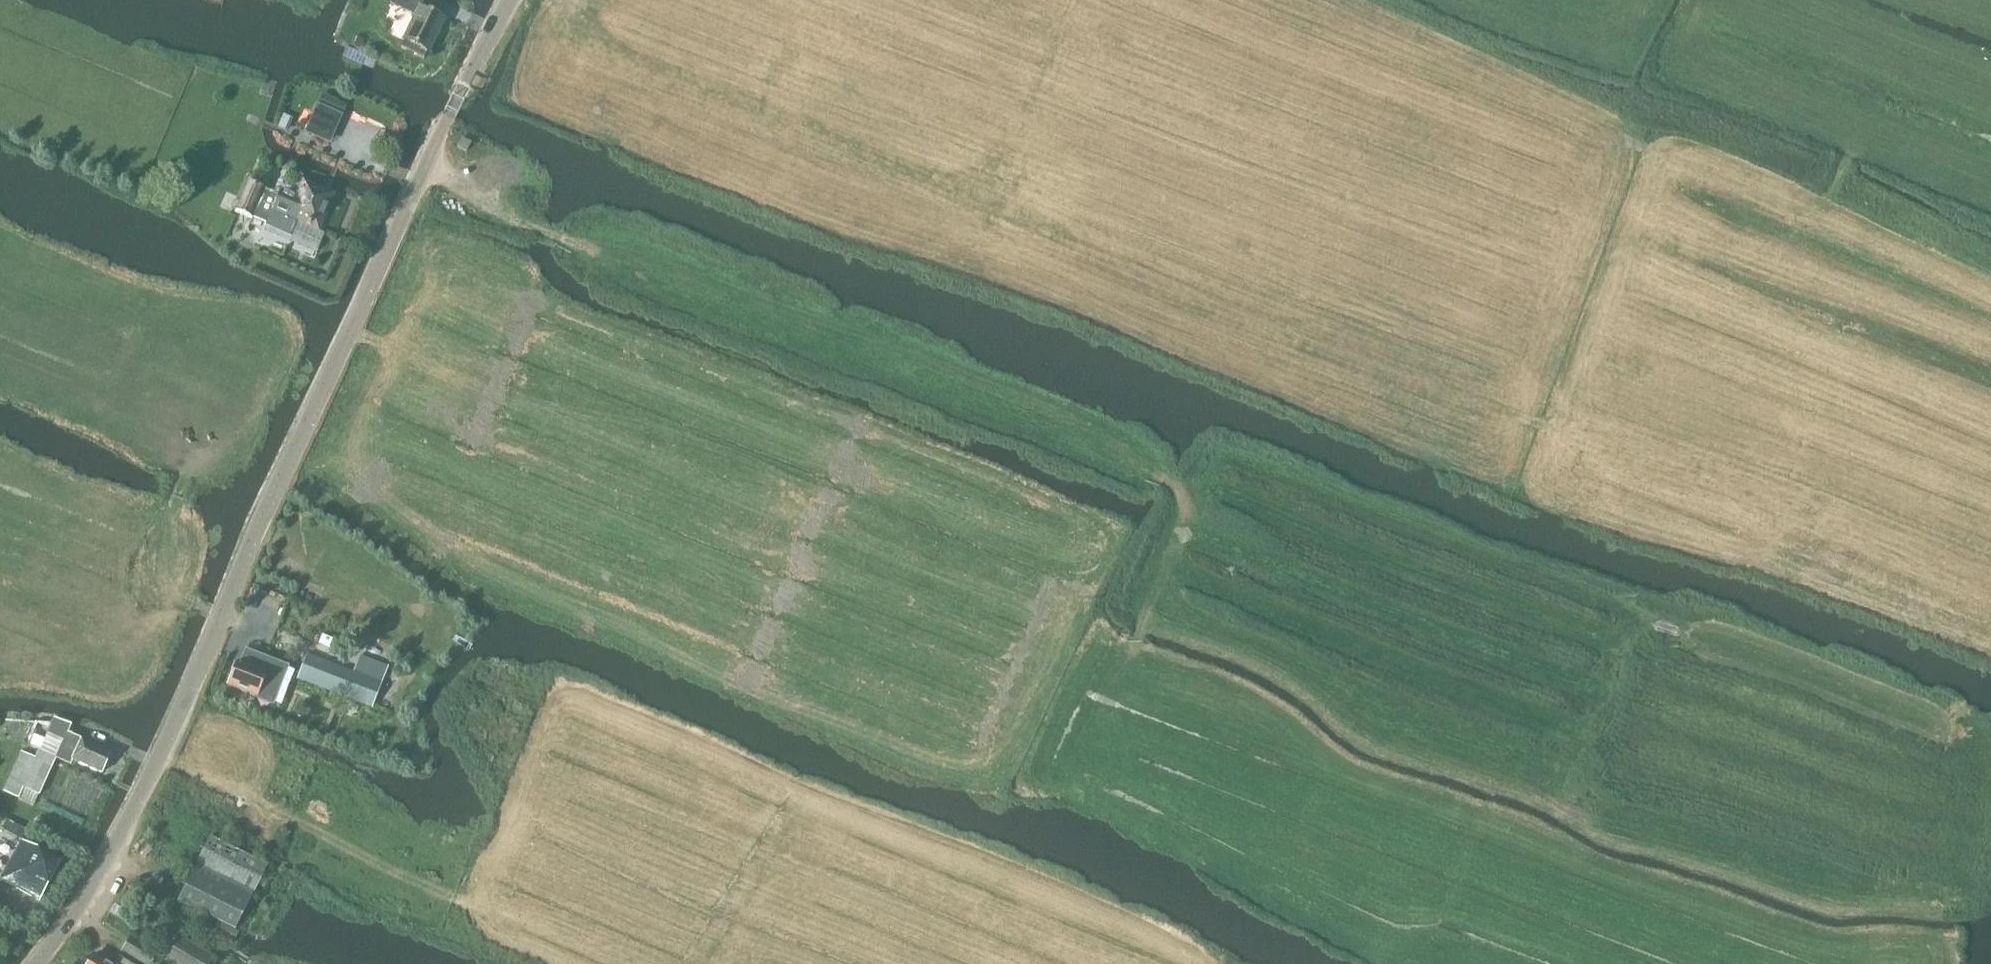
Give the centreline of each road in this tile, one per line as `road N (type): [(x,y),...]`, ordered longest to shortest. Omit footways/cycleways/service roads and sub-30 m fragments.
road 1 (tertiary): [(42,963),(92,895),(183,713),(296,448),(514,0)]

